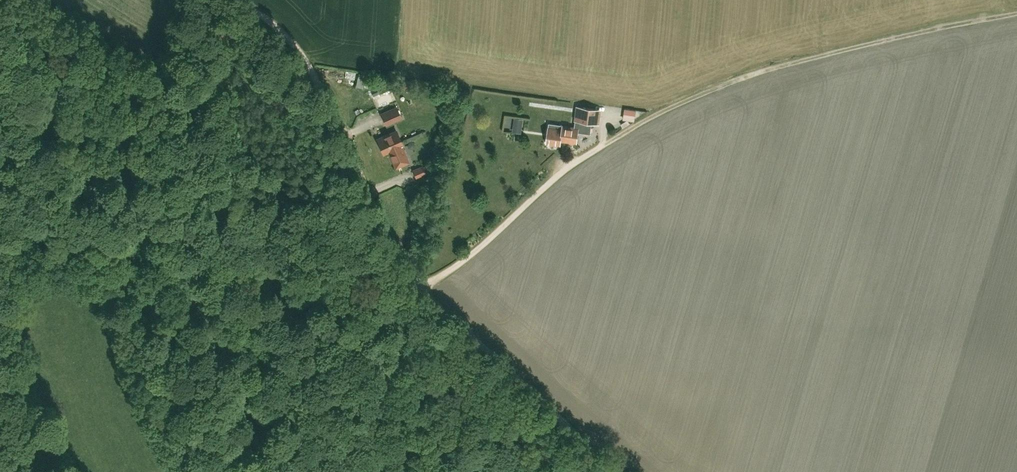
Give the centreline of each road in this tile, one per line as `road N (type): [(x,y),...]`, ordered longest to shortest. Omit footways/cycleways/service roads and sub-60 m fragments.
road 1 (track): [(418,288),(467,257),(561,171),(681,101),(843,47),(1016,12)]
road 2 (track): [(0,245),(113,241),(282,273),(400,263)]
road 3 (unclassified): [(400,263),(303,60),(238,0)]
road 4 (track): [(600,471),(559,416),(418,288)]

